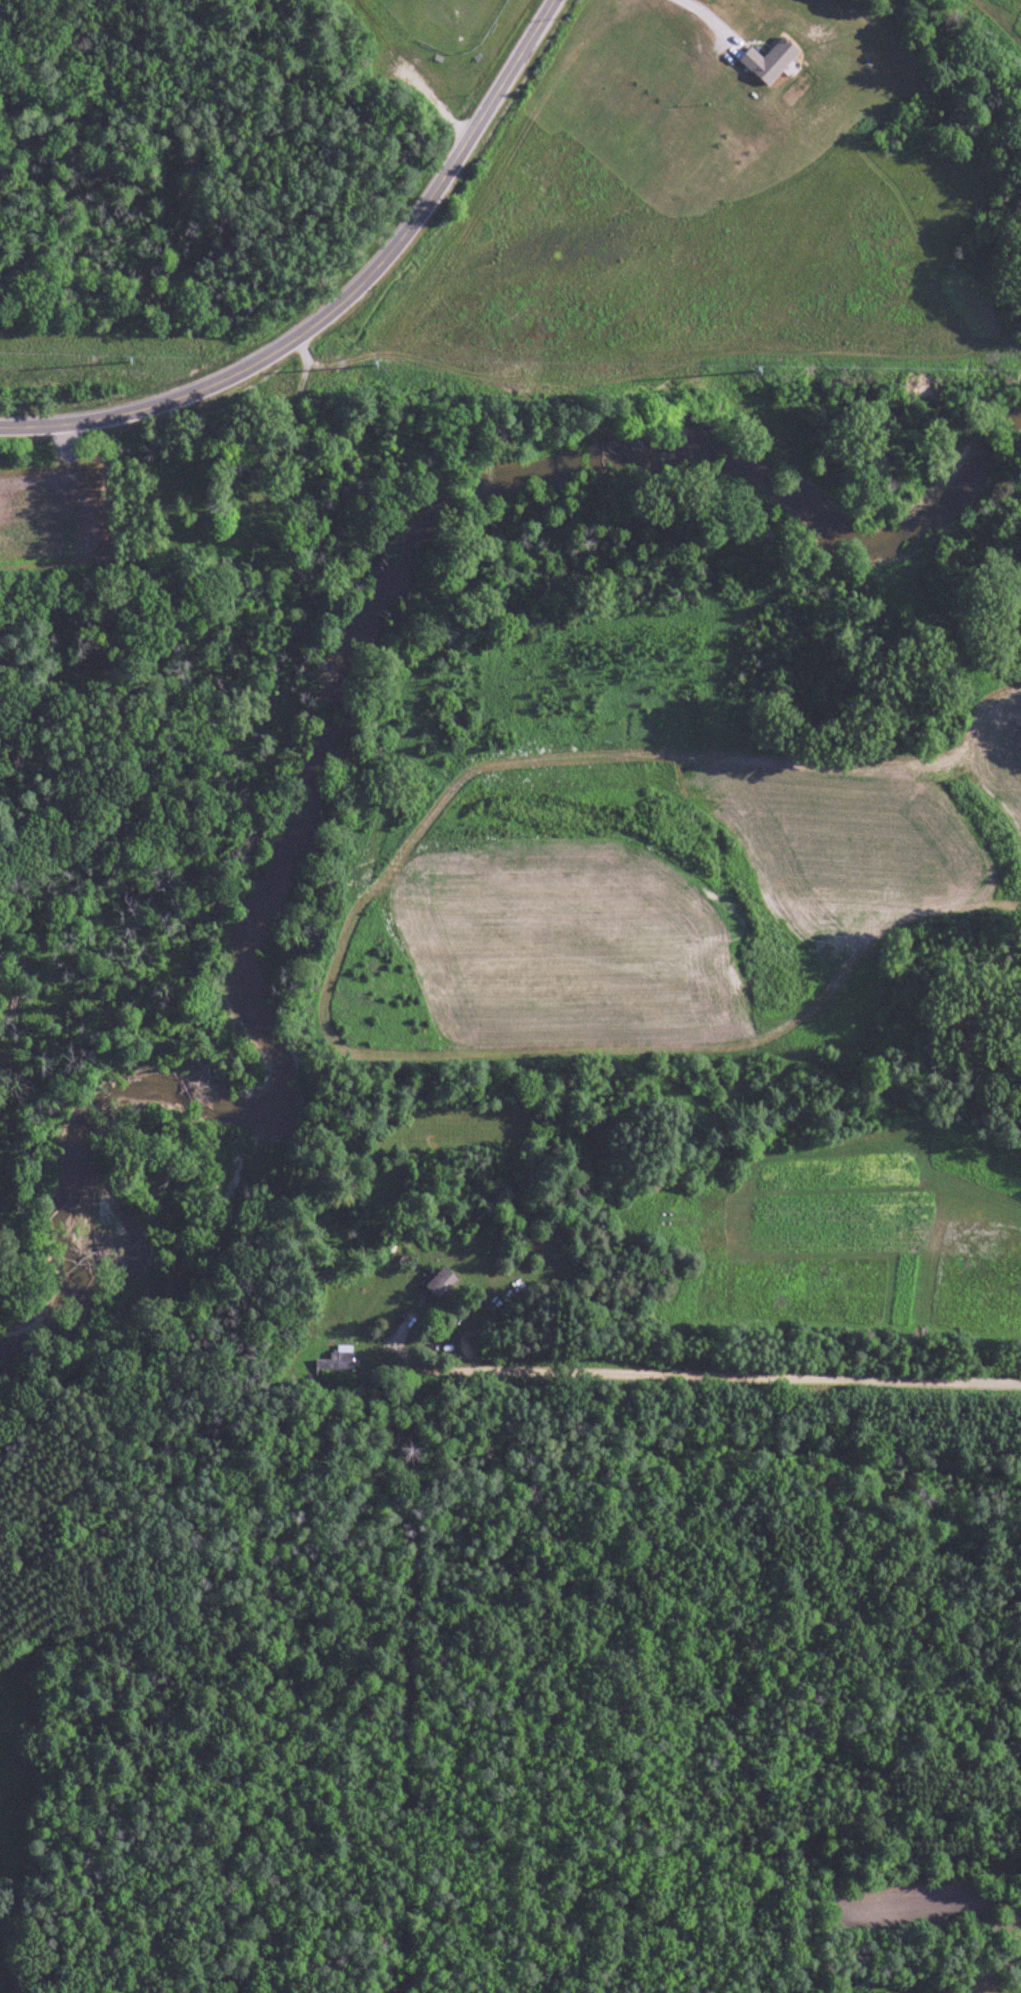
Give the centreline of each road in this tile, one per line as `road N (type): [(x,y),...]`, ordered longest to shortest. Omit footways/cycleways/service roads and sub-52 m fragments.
road 1 (residential): [(556,0),(407,232),(315,326),(176,401),(74,425),(0,428)]

